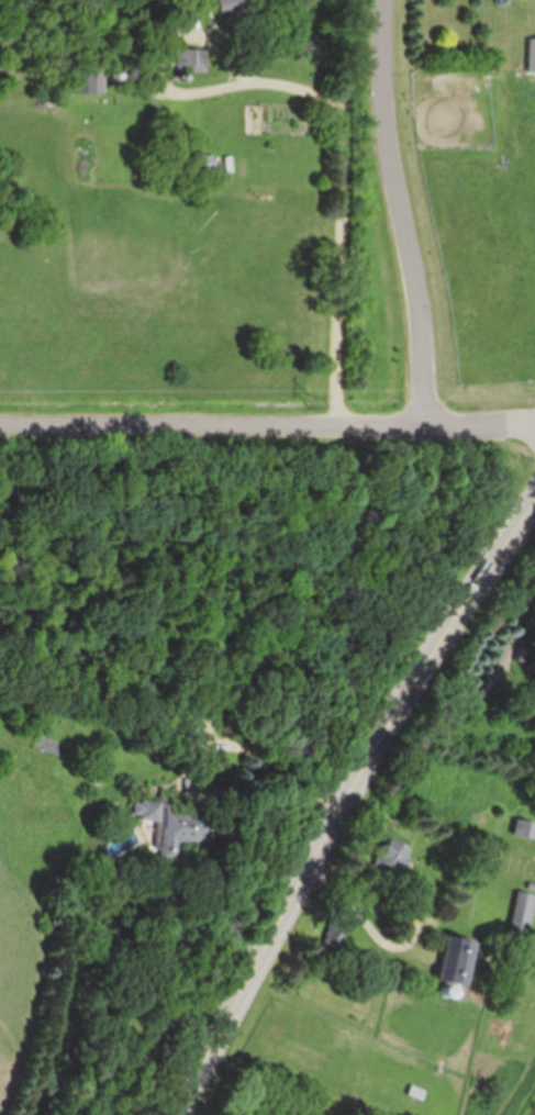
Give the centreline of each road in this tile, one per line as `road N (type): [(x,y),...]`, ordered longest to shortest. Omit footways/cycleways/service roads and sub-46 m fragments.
road 1 (secondary): [(534,502),(321,847),(173,1114)]
road 2 (residential): [(0,424),(534,419)]
road 3 (residential): [(434,422),(426,306),(388,130),(389,0)]

